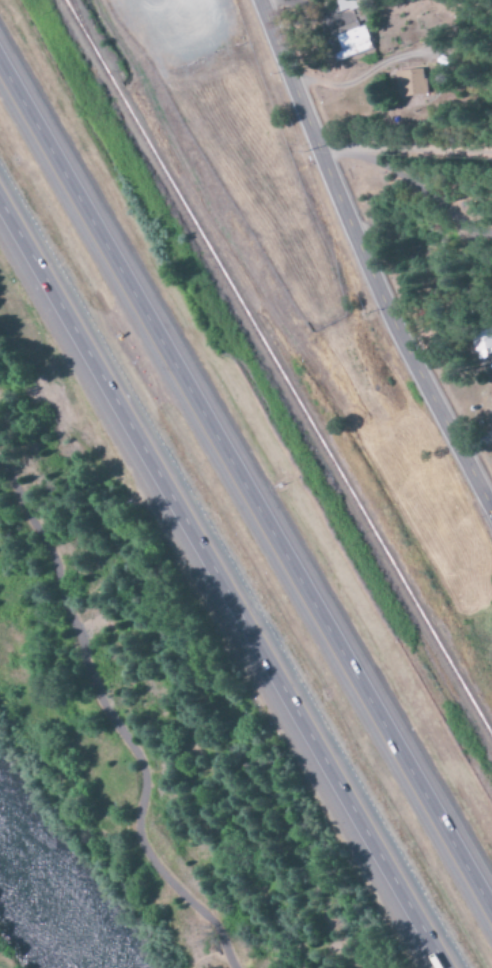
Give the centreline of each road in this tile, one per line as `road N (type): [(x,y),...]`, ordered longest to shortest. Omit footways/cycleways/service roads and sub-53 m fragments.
road 1 (motorway): [(491,909),(0,60)]
road 2 (motorway): [(0,191),(444,967)]
road 3 (tertiary): [(258,0),(355,244),(491,516)]

